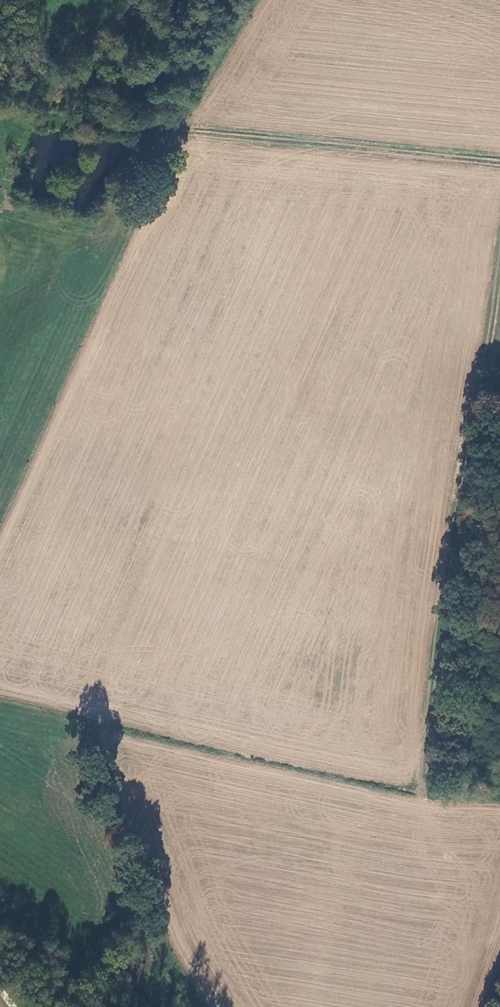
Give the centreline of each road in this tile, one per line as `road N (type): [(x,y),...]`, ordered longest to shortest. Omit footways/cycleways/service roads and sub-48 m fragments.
road 1 (track): [(144,154),(192,134),(499,164)]

